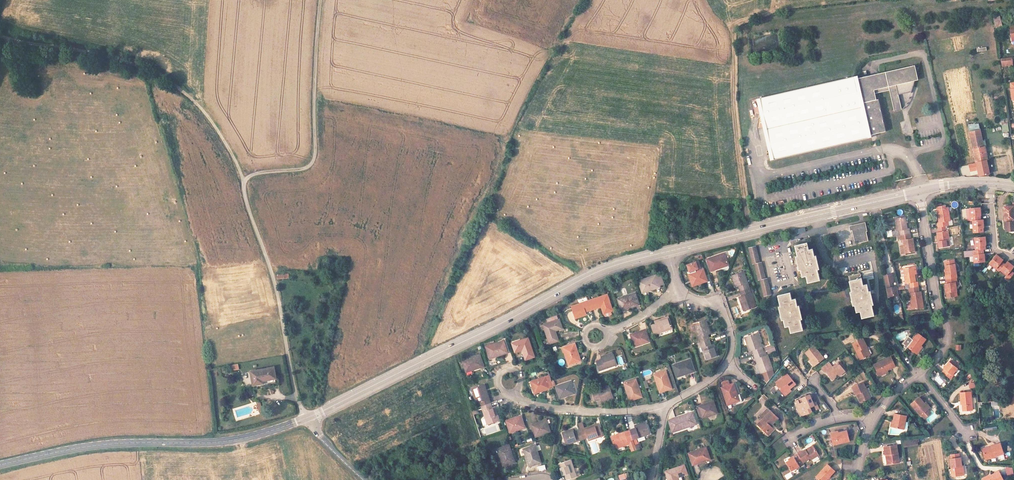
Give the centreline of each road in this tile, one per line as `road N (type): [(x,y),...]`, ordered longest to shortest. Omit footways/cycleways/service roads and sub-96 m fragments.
road 1 (track): [(307,418),(244,181),(313,161),(321,0)]
road 2 (secondary): [(307,418),(594,274),(667,252)]
road 3 (secondary): [(0,465),(90,446),(236,440),(307,418)]
road 4 (track): [(244,181),(205,114),(161,77),(110,57),(0,37)]
road 5 (track): [(752,231),(734,104),(733,24),(768,15),(774,0)]
road 6 (secondary): [(667,252),(918,191)]
road 7 (residential): [(918,191),(947,331),(939,357),(916,375)]
road 8 (residential): [(664,407),(582,412),(518,399)]

